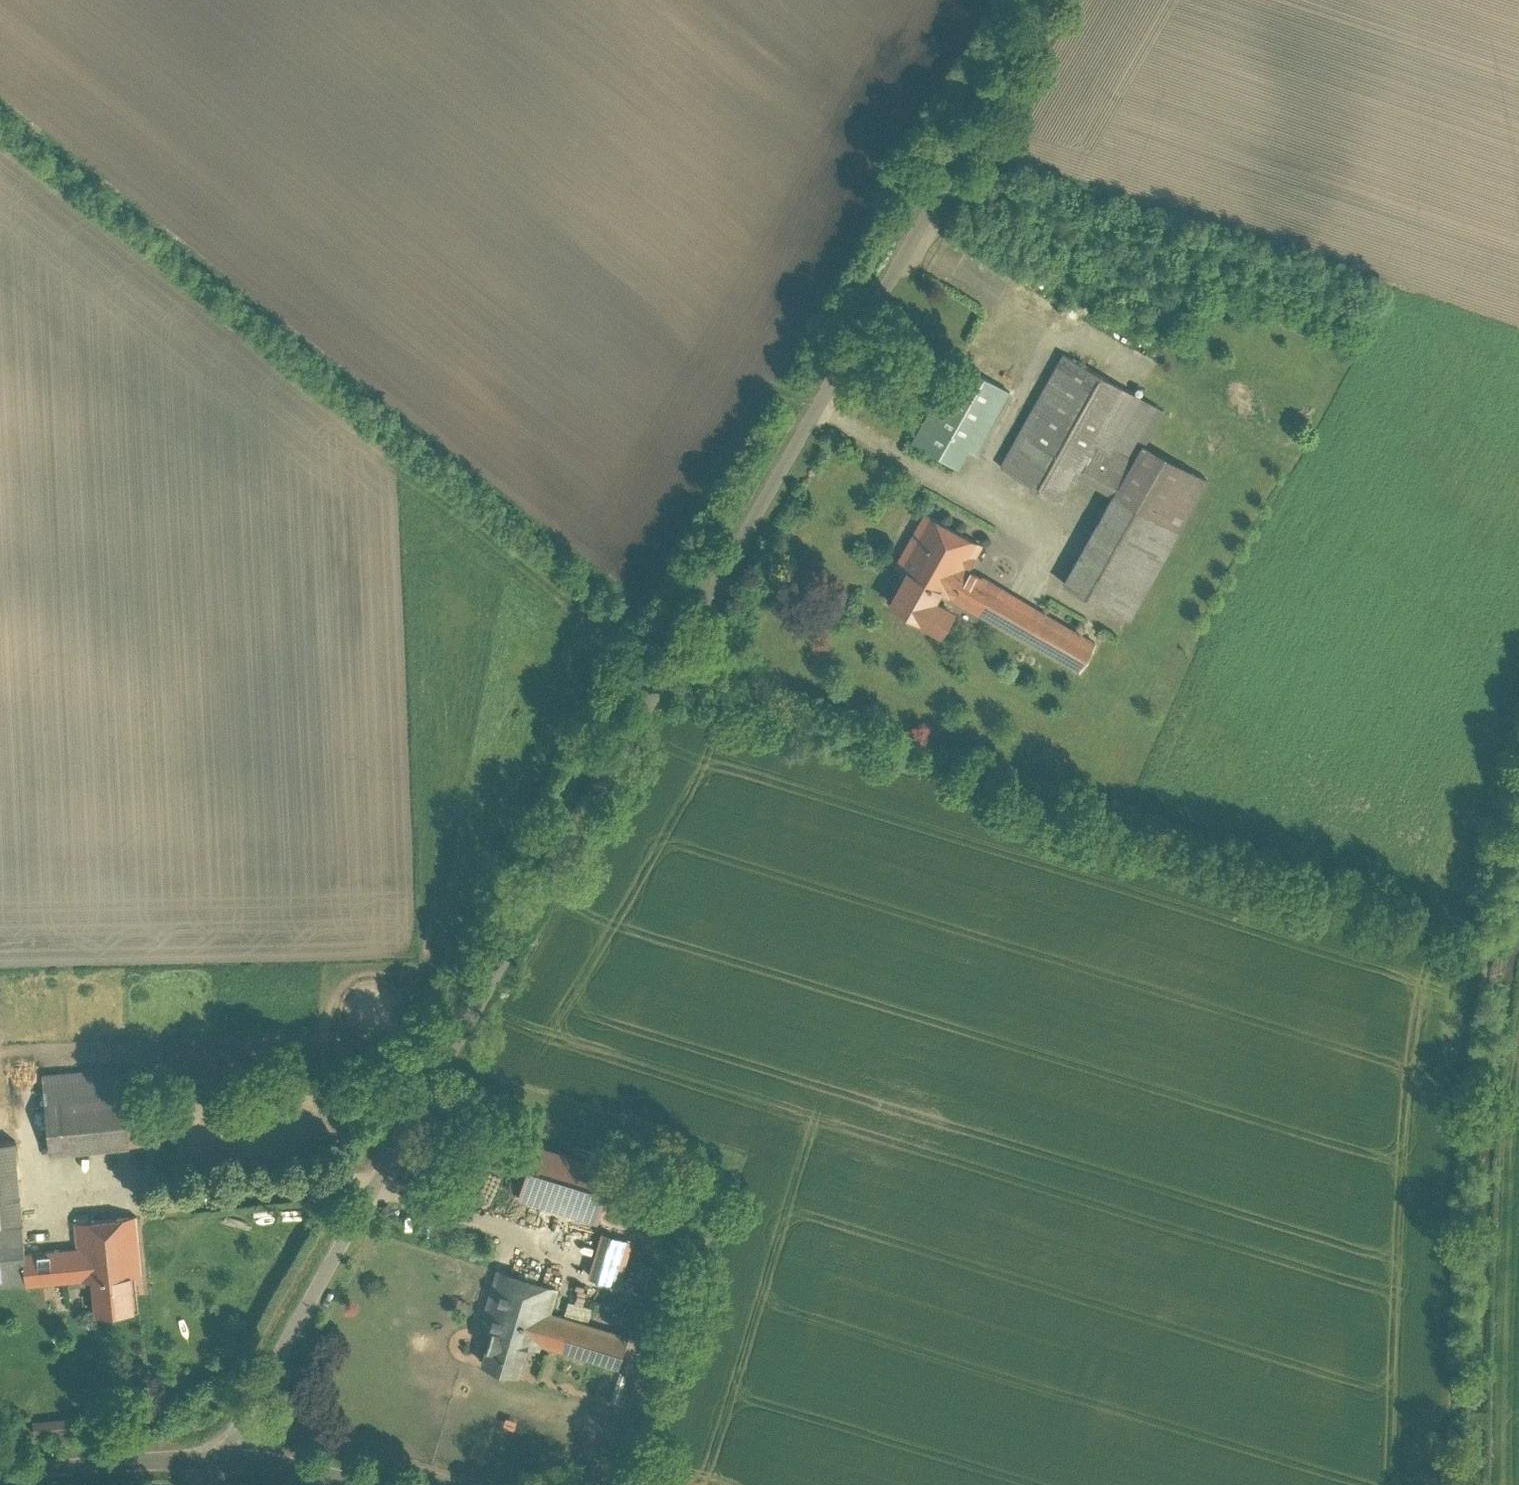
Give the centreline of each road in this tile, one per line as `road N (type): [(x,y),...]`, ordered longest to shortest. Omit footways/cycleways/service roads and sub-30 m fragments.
road 1 (tertiary): [(361,1484),(302,1467),(222,1458),(0,1472)]

